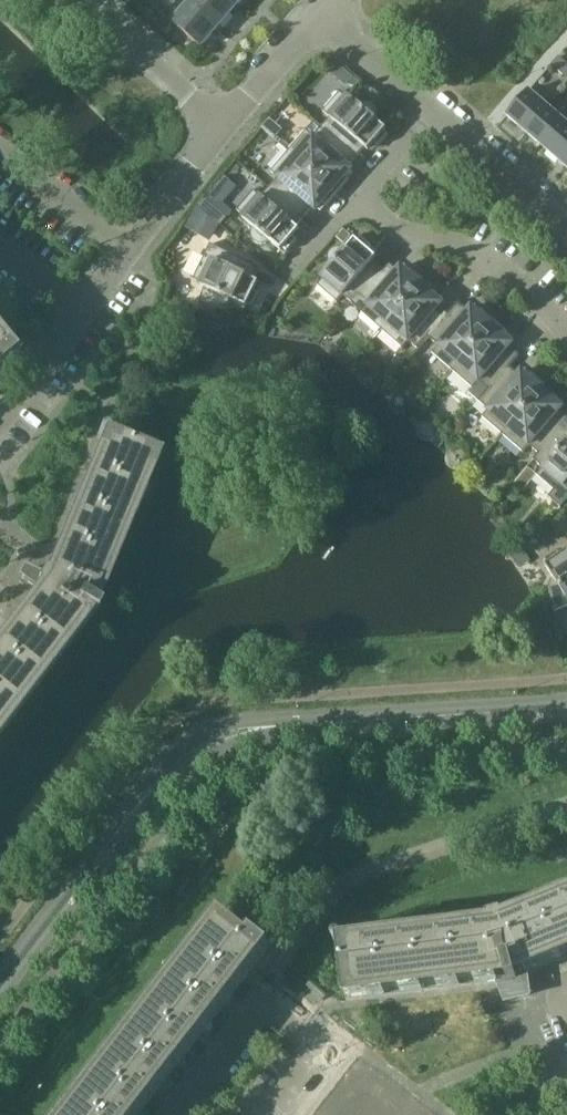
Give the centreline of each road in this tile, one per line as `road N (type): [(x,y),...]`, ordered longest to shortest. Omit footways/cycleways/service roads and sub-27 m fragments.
road 1 (secondary): [(0,985),(170,765),(232,732),(566,707)]
road 2 (residential): [(0,423),(222,127)]
road 3 (residential): [(277,1114),(321,1058),(256,1010),(176,1114)]
road 4 (residential): [(566,330),(481,253),(396,228),(354,203)]
road 5 (residential): [(222,127),(76,0)]
road 6 (residential): [(430,110),(566,229)]
road 7 (residential): [(222,127),(320,15)]
road 8 (residential): [(430,110),(320,15)]
road 9 (residential): [(354,203),(430,110)]

